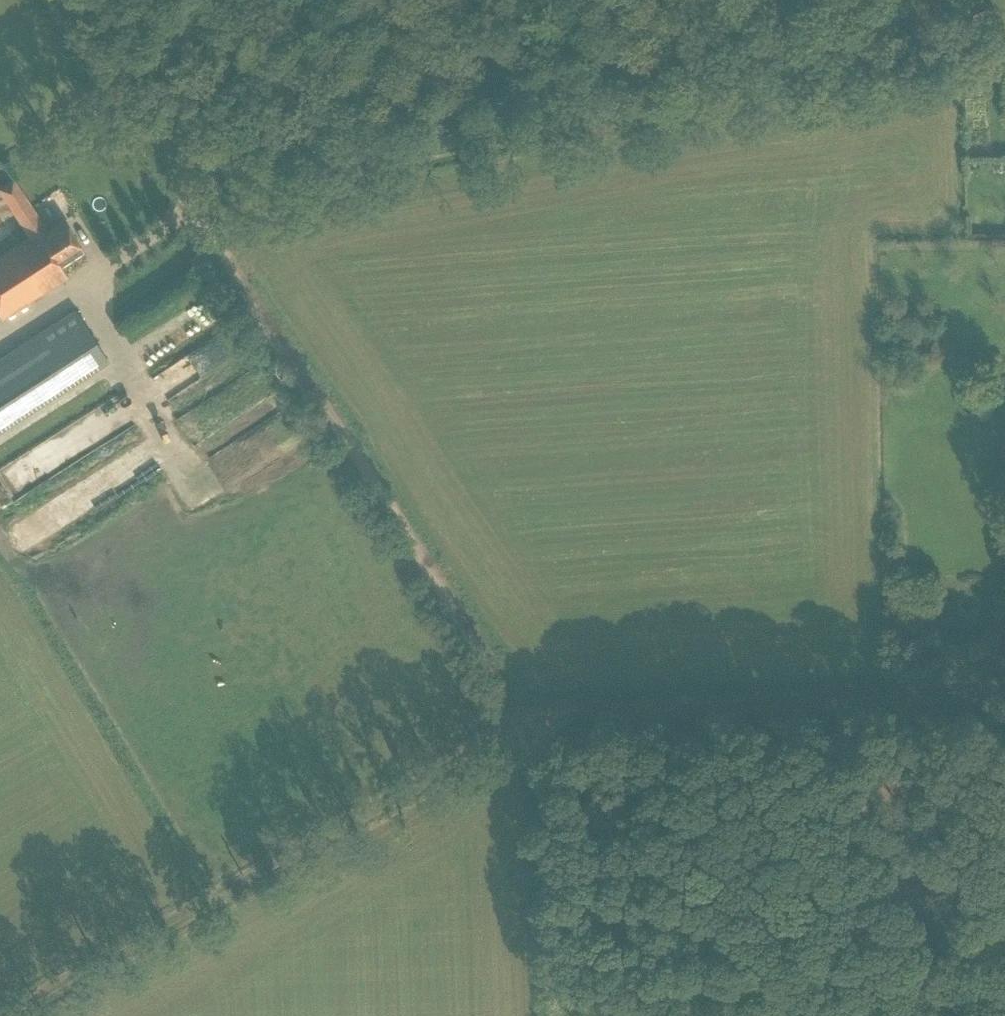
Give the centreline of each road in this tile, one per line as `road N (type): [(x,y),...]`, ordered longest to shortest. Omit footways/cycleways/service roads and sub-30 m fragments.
road 1 (track): [(61,0),(373,482),(516,731)]
road 2 (track): [(516,731),(2,1015)]
road 3 (track): [(552,1015),(544,795),(516,731)]
road 4 (unclassified): [(172,161),(193,0)]

